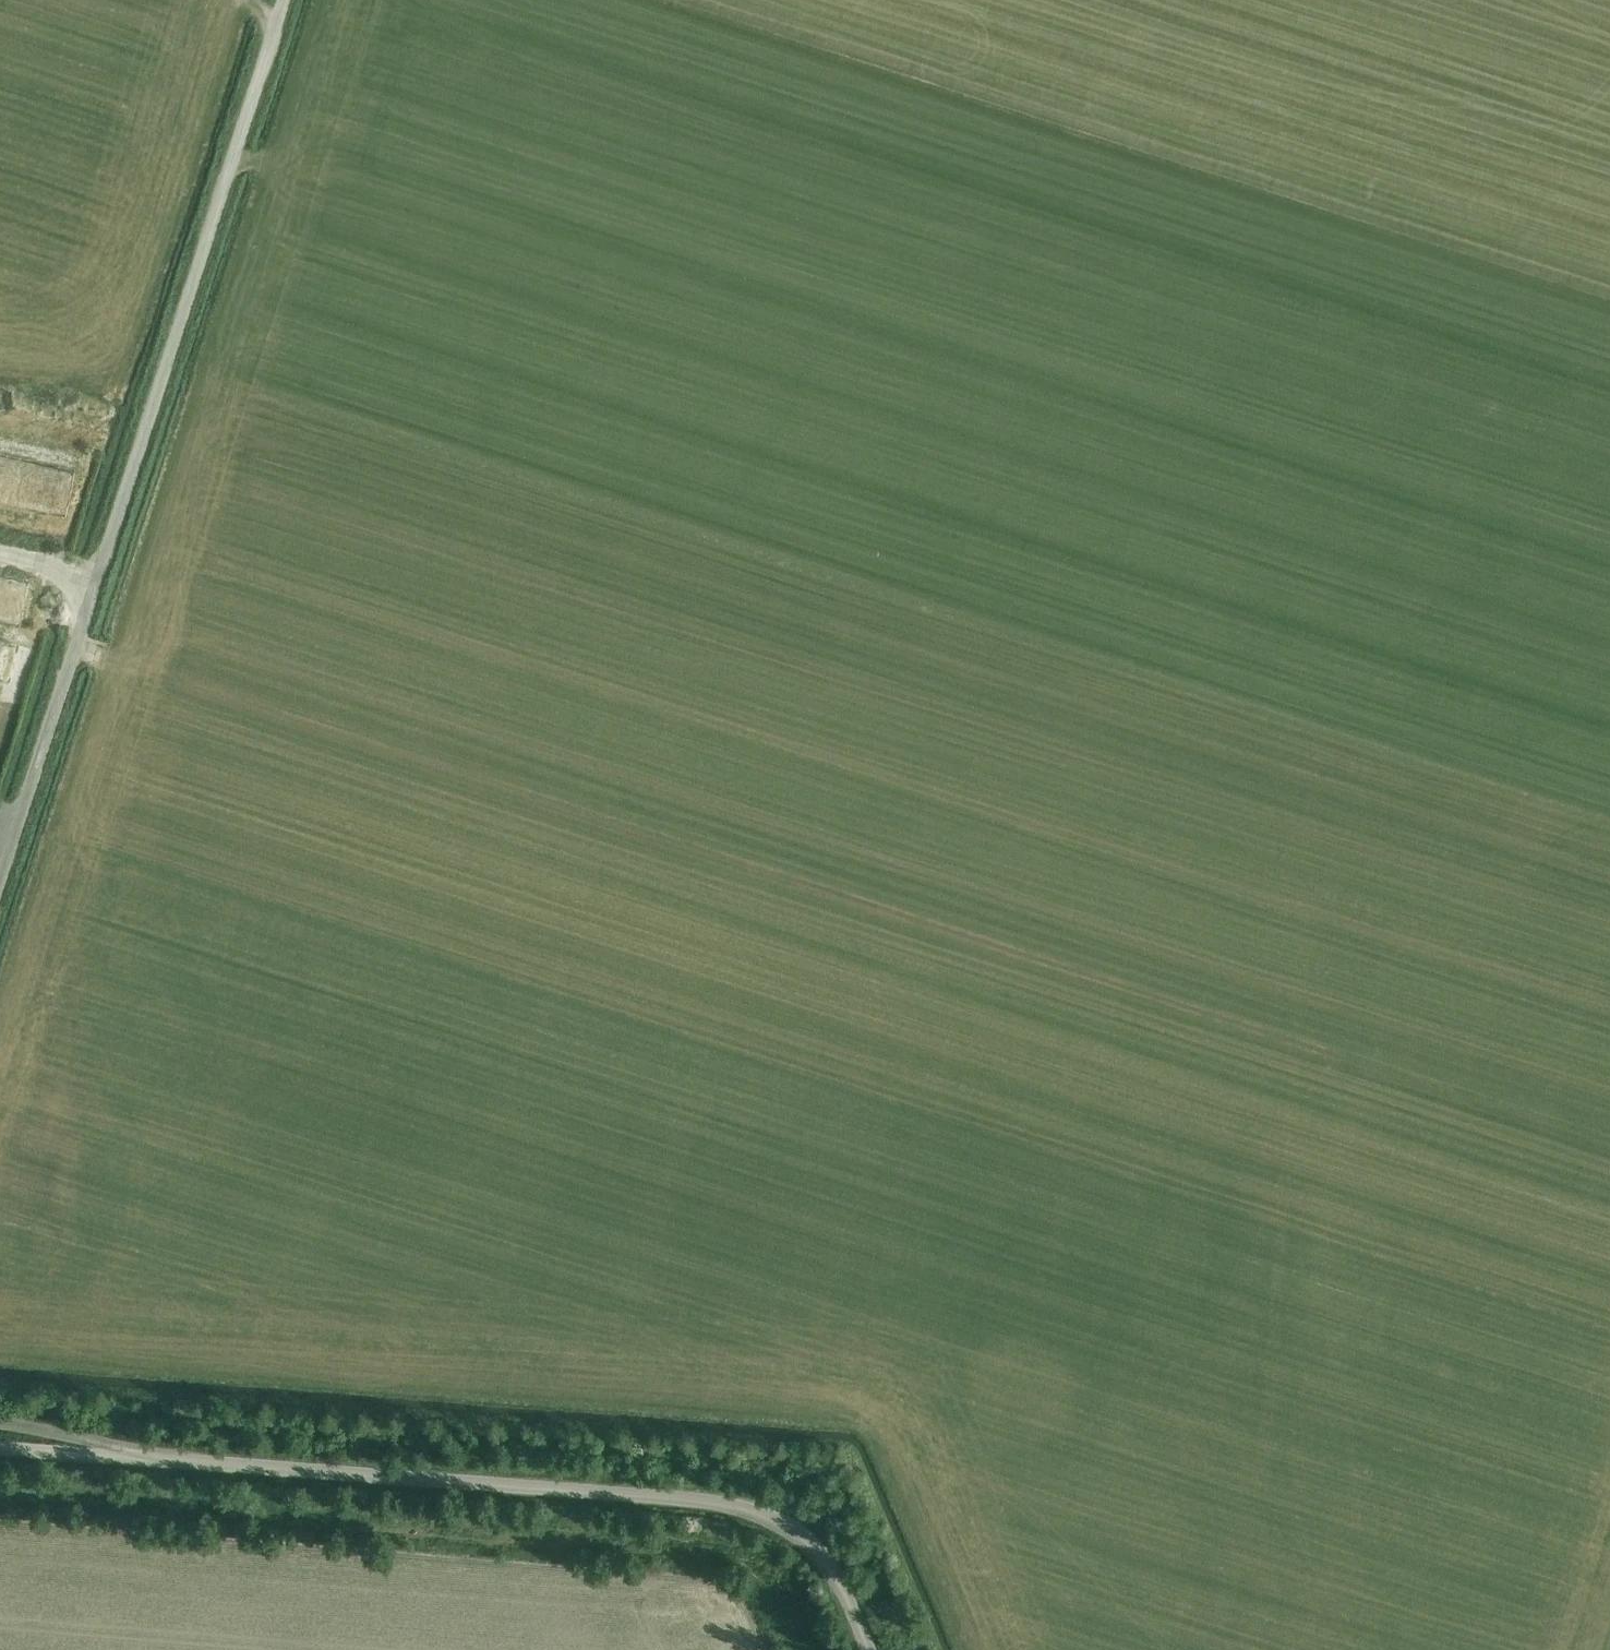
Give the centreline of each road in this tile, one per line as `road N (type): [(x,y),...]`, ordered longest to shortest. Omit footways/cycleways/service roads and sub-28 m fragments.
road 1 (unclassified): [(0,871),(283,0)]
road 2 (unclassified): [(878,1649),(843,1555),(753,1504),(527,1479),(132,1458)]
road 3 (unclassified): [(132,1458),(115,1445),(0,1420)]
road 4 (unclassified): [(132,1458),(0,1447)]

